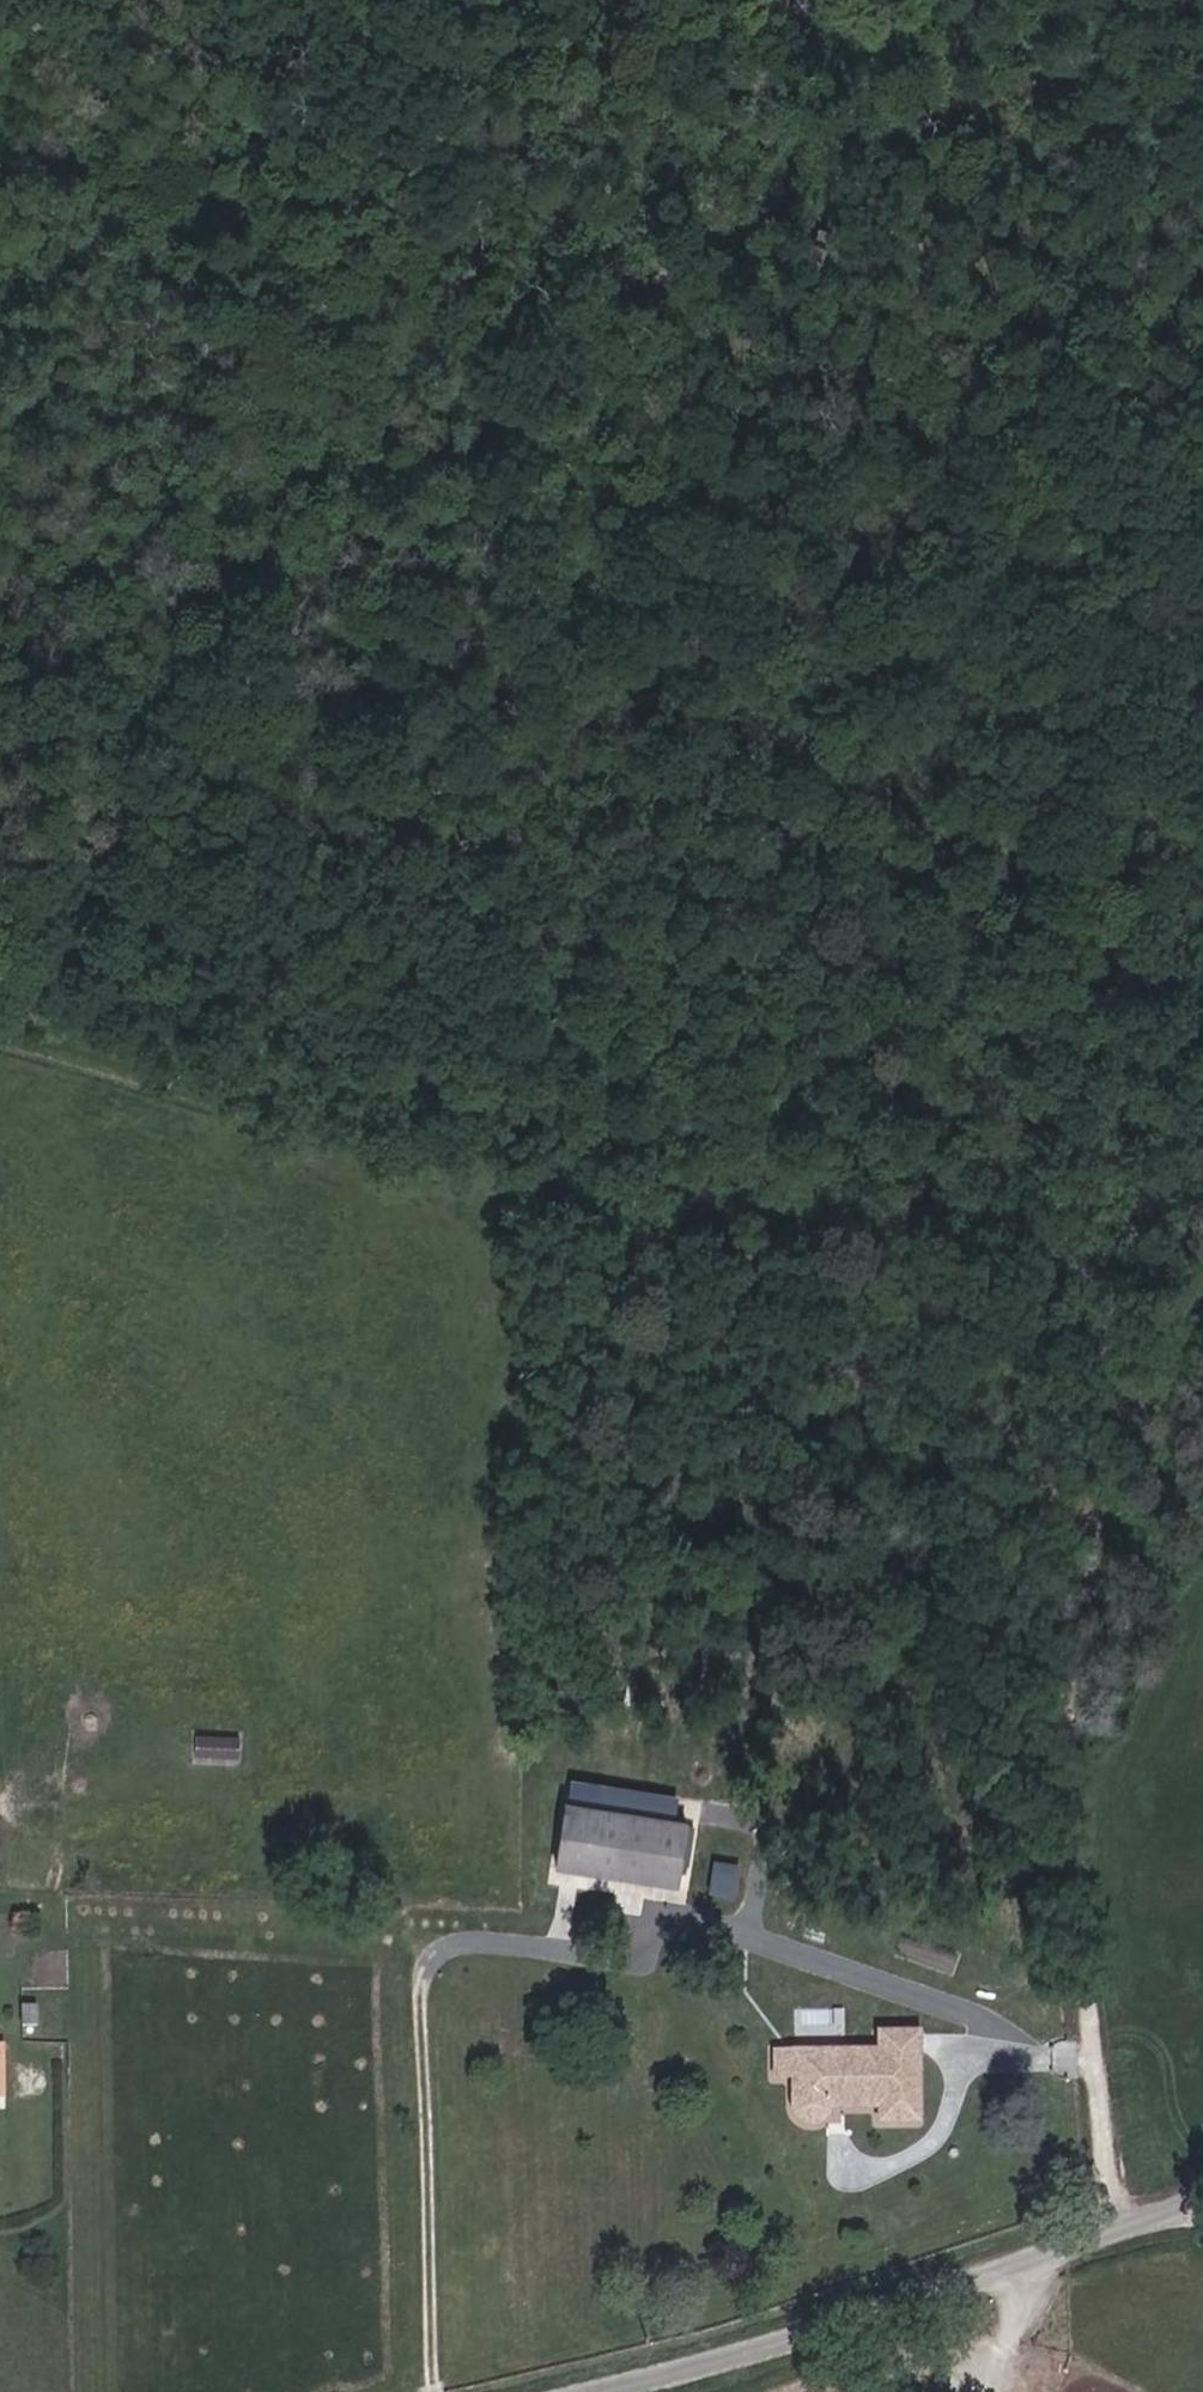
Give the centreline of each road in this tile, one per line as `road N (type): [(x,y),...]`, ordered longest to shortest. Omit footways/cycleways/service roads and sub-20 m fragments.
road 1 (track): [(1117,2234),(1088,2029),(1069,1794),(1071,1700),(1191,1308),(1202,1299)]
road 2 (unclassified): [(608,2391),(807,2339),(1202,2205)]

